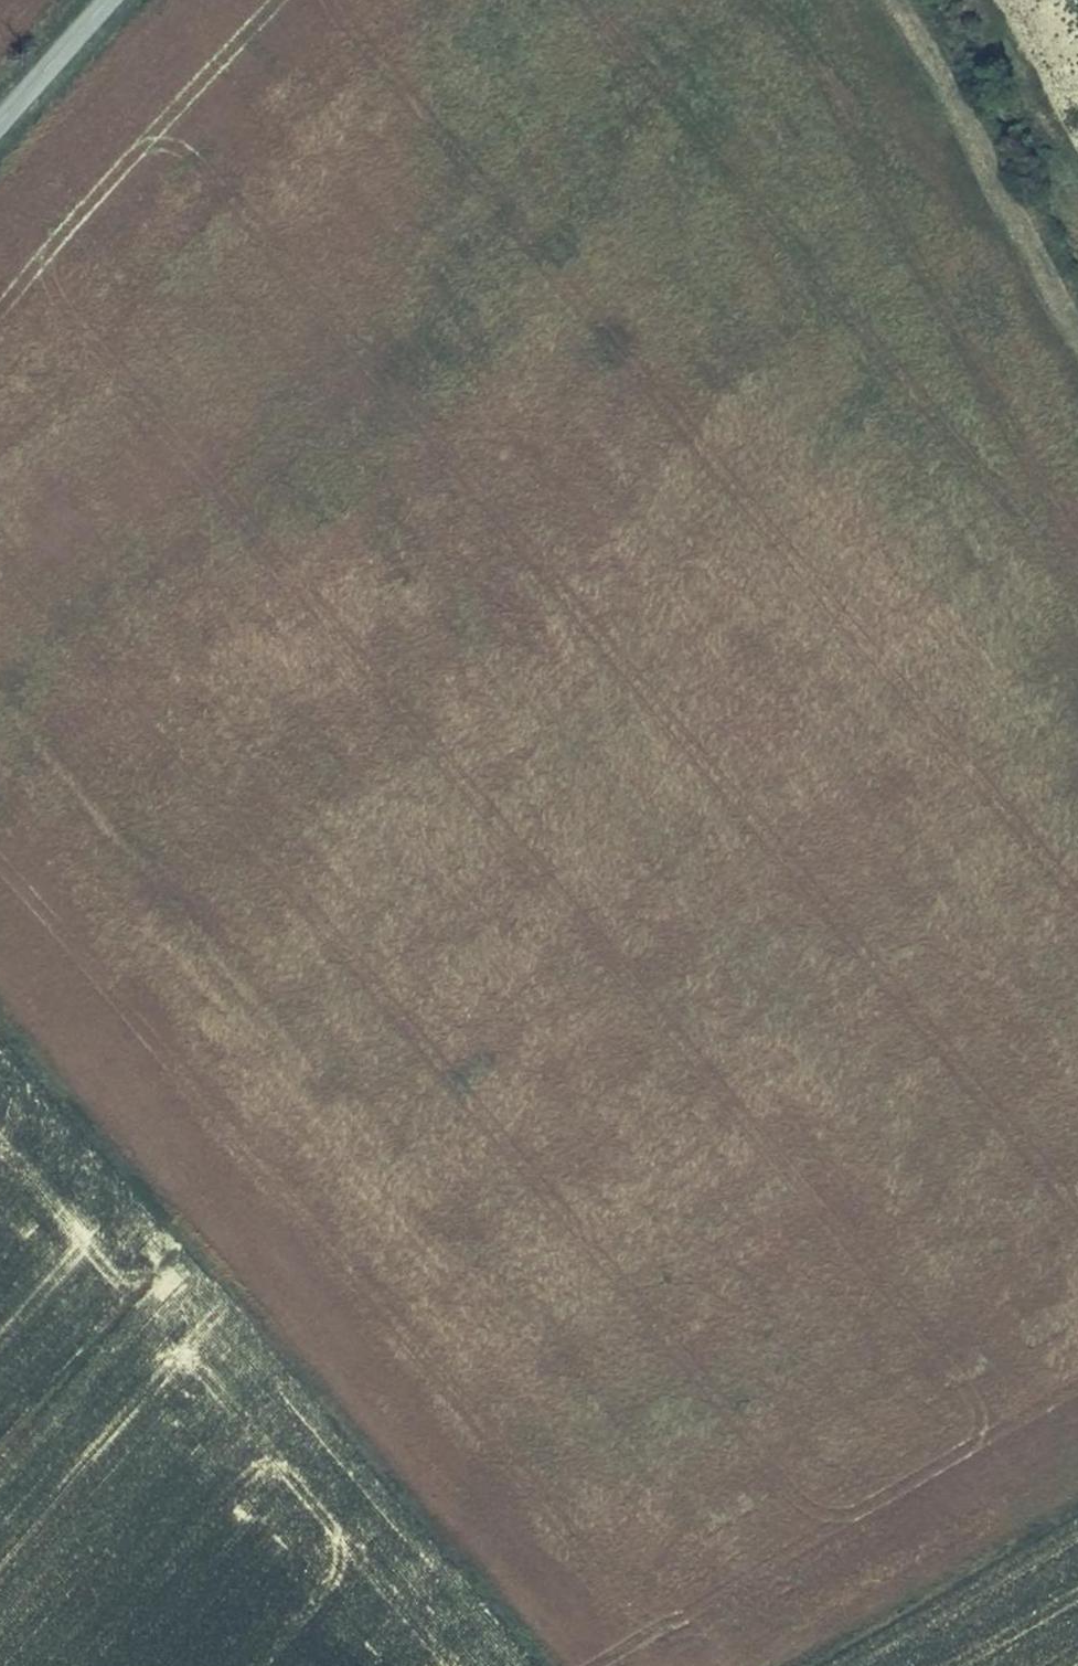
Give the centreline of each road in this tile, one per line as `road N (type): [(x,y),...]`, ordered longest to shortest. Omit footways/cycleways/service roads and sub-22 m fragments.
road 1 (tertiary): [(111,0),(0,123)]

